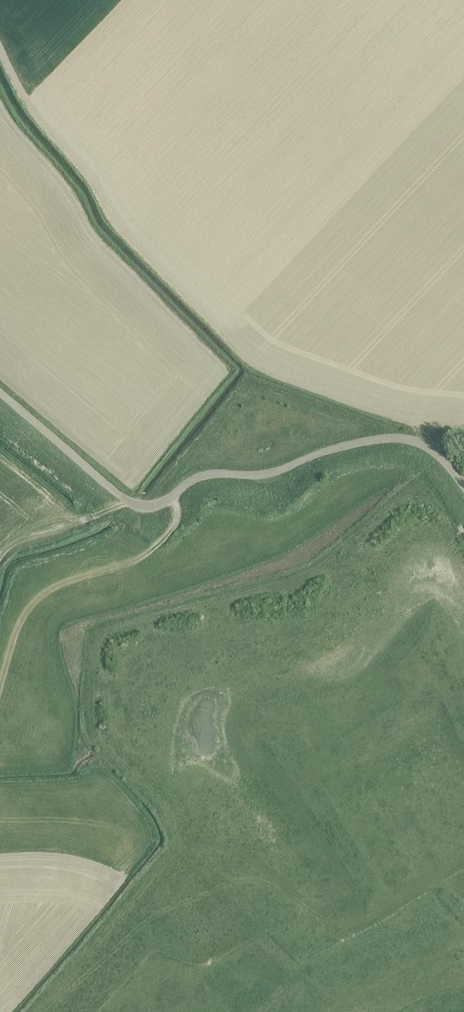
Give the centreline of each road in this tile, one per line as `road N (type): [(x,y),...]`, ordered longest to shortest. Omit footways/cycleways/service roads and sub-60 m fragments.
road 1 (unclassified): [(463,486),(431,449),(384,438),(267,474),(206,475),(143,507),(0,392)]
road 2 (track): [(170,498),(175,522),(145,556),(46,593),(29,609),(0,687)]
road 3 (track): [(120,510),(23,543),(0,563)]

